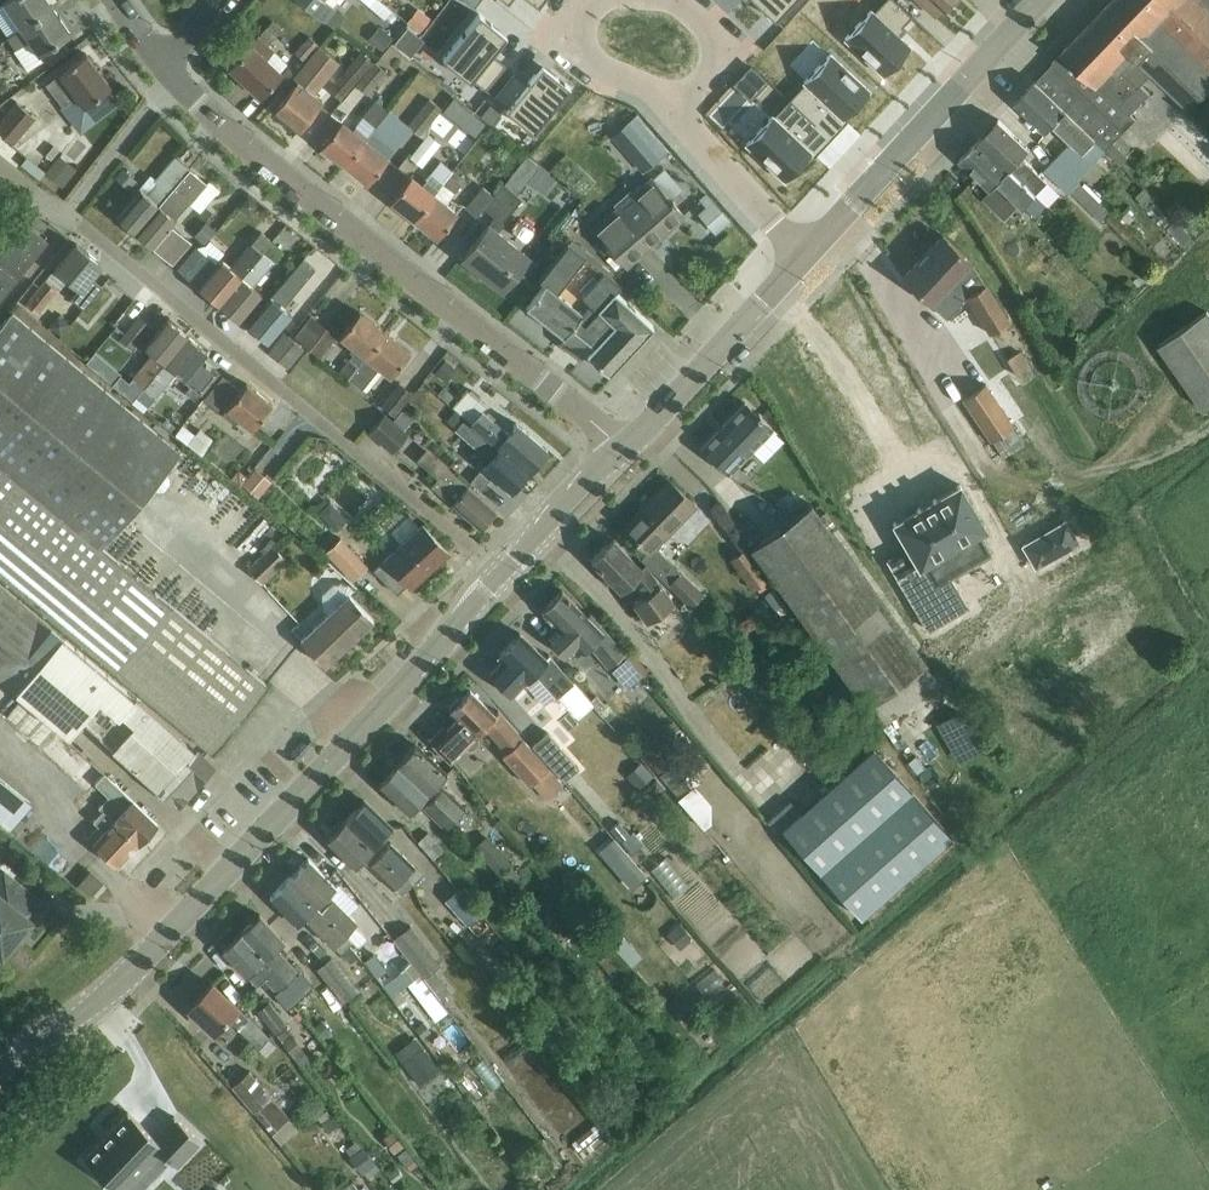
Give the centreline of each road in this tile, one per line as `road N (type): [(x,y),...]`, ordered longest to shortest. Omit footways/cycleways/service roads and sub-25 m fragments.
road 1 (tertiary): [(0,1069),(124,980),(503,573)]
road 2 (residential): [(626,448),(170,78)]
road 3 (unclassified): [(503,573),(67,213)]
road 4 (tertiary): [(806,255),(1038,0)]
road 5 (tertiary): [(626,448),(806,255)]
road 6 (residential): [(806,255),(671,111)]
road 7 (tertiary): [(503,573),(626,448)]
road 8 (residential): [(67,213),(170,78)]
road 9 (residential): [(671,111),(644,85),(584,53),(583,23),(598,0)]

